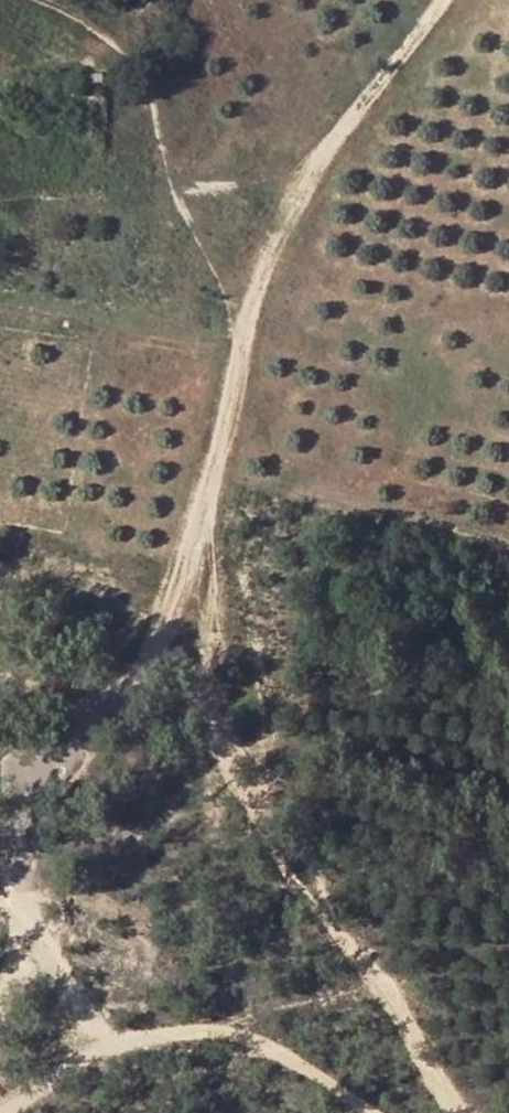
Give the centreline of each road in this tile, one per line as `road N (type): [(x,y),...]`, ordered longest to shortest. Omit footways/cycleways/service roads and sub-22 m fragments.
road 1 (track): [(460,1112),(382,984),(265,824),(192,682),(179,626),(213,513),(242,341)]
road 2 (track): [(0,1017),(17,952),(15,836),(45,759),(179,626)]
road 3 (track): [(3,1112),(108,1048),(226,1031),(294,1060),(373,1112)]
road 4 (track): [(242,341),(270,241),(441,0)]
road 5 (track): [(16,907),(108,1048)]

